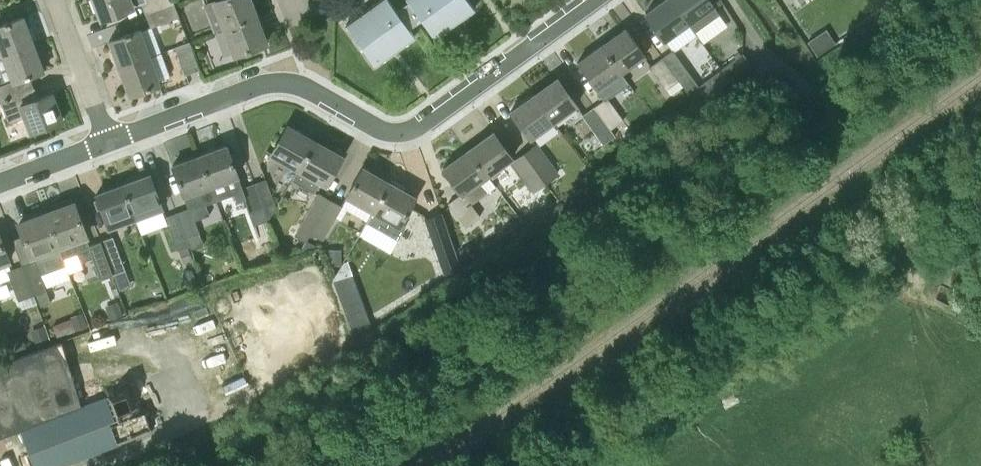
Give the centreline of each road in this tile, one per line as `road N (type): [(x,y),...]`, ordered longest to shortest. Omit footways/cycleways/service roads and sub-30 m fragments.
road 1 (residential): [(593,0),(412,129),(381,130),(308,88),(274,82),(109,143)]
road 2 (residential): [(109,143),(58,0)]

